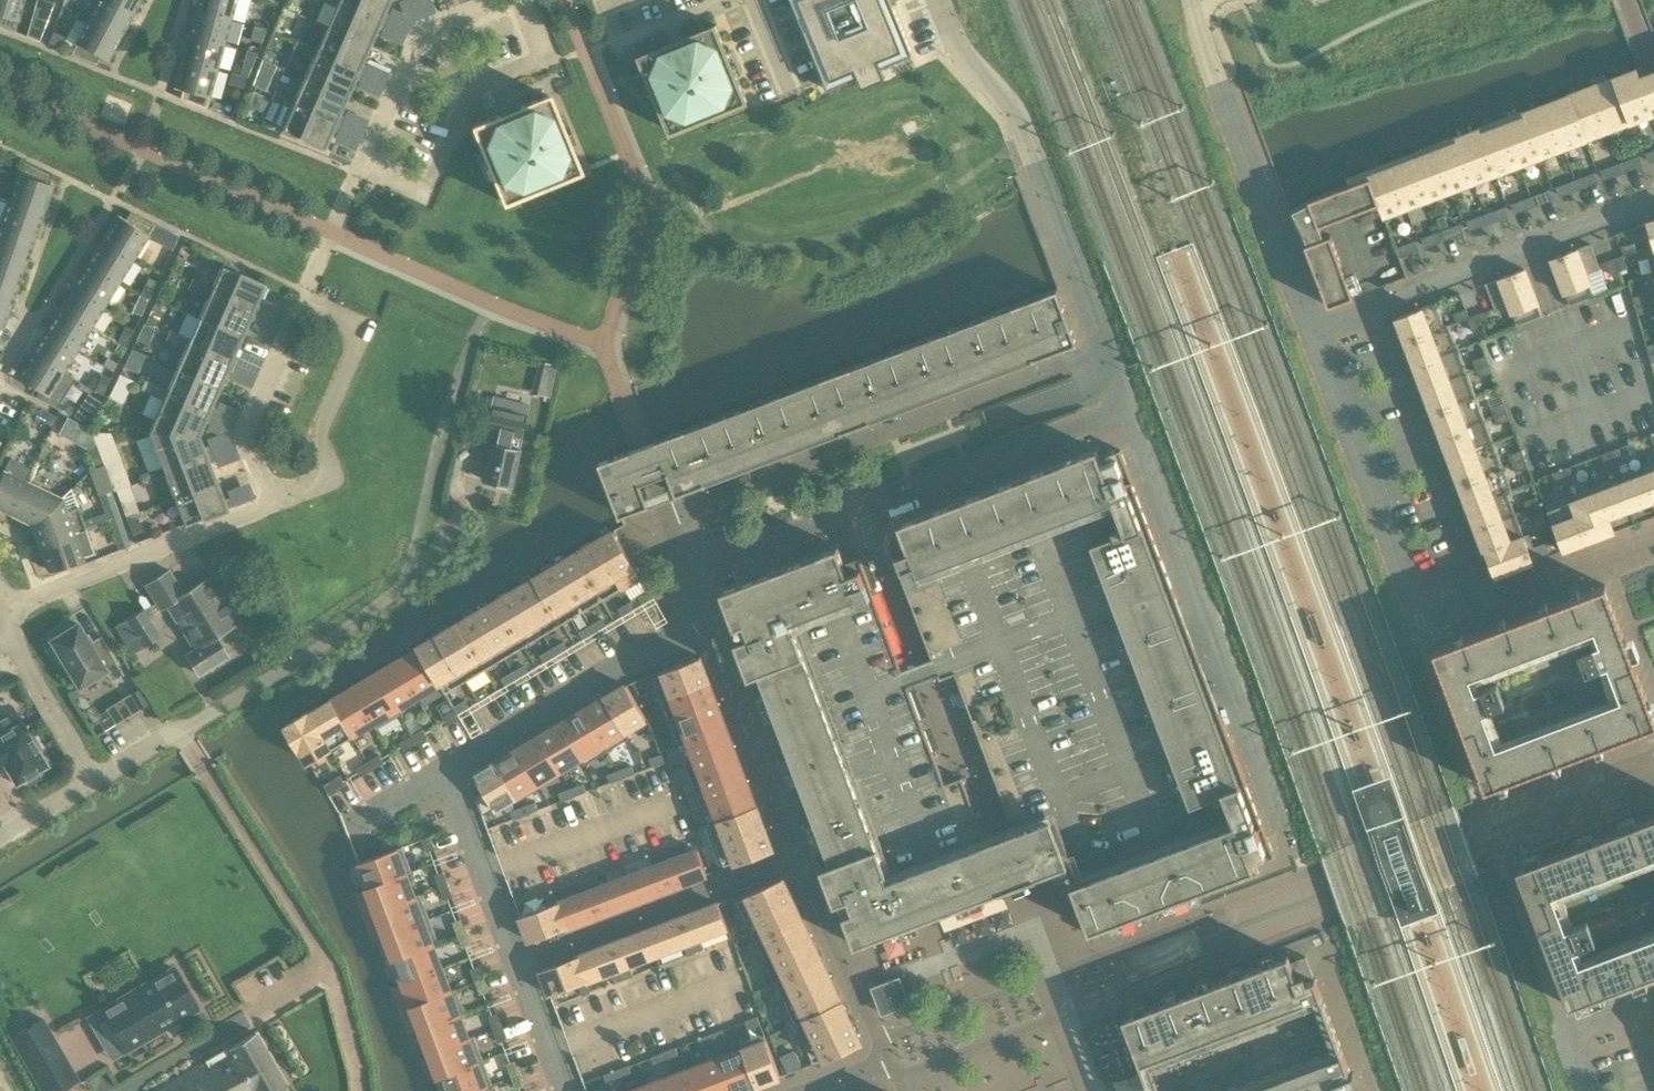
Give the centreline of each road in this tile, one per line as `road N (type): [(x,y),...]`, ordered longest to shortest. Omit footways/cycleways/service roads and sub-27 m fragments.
road 1 (residential): [(1107,350),(666,517),(685,572)]
road 2 (residential): [(553,59),(479,88),(432,193),(367,164),(421,42),(515,0)]
road 3 (residential): [(685,572),(1130,407)]
road 4 (residential): [(1130,407),(1278,827)]
road 5 (residential): [(1251,925),(1653,769)]
road 6 (residential): [(274,502),(328,478),(319,437),(359,343),(336,316),(304,307),(248,424),(251,446)]
road 7 (residential): [(94,783),(410,591)]
road 8 (residential): [(1311,328),(1200,39),(1198,0)]
road 9 (residential): [(955,43),(1020,120),(1107,350)]
road 10 (residential): [(1485,607),(1373,306)]
road 11 (residential): [(1424,622),(1311,328)]
road 12 (residential): [(519,962),(801,855)]
road 13 (residential): [(1653,197),(1373,306)]
road 14 (residential): [(701,617),(448,769)]
road 15 (residential): [(8,612),(274,502)]
road 16 (residential): [(701,617),(801,855)]
road 17 (residential): [(801,855),(889,1061)]
road 18 (residential): [(448,769),(519,962)]
road 19 (residential): [(1653,545),(1485,607)]
road 20 (residential): [(94,783),(12,638)]
road 21 (residential): [(1583,1090),(1564,1032),(1638,1002)]
road 22 (residential): [(519,962),(566,1090)]

